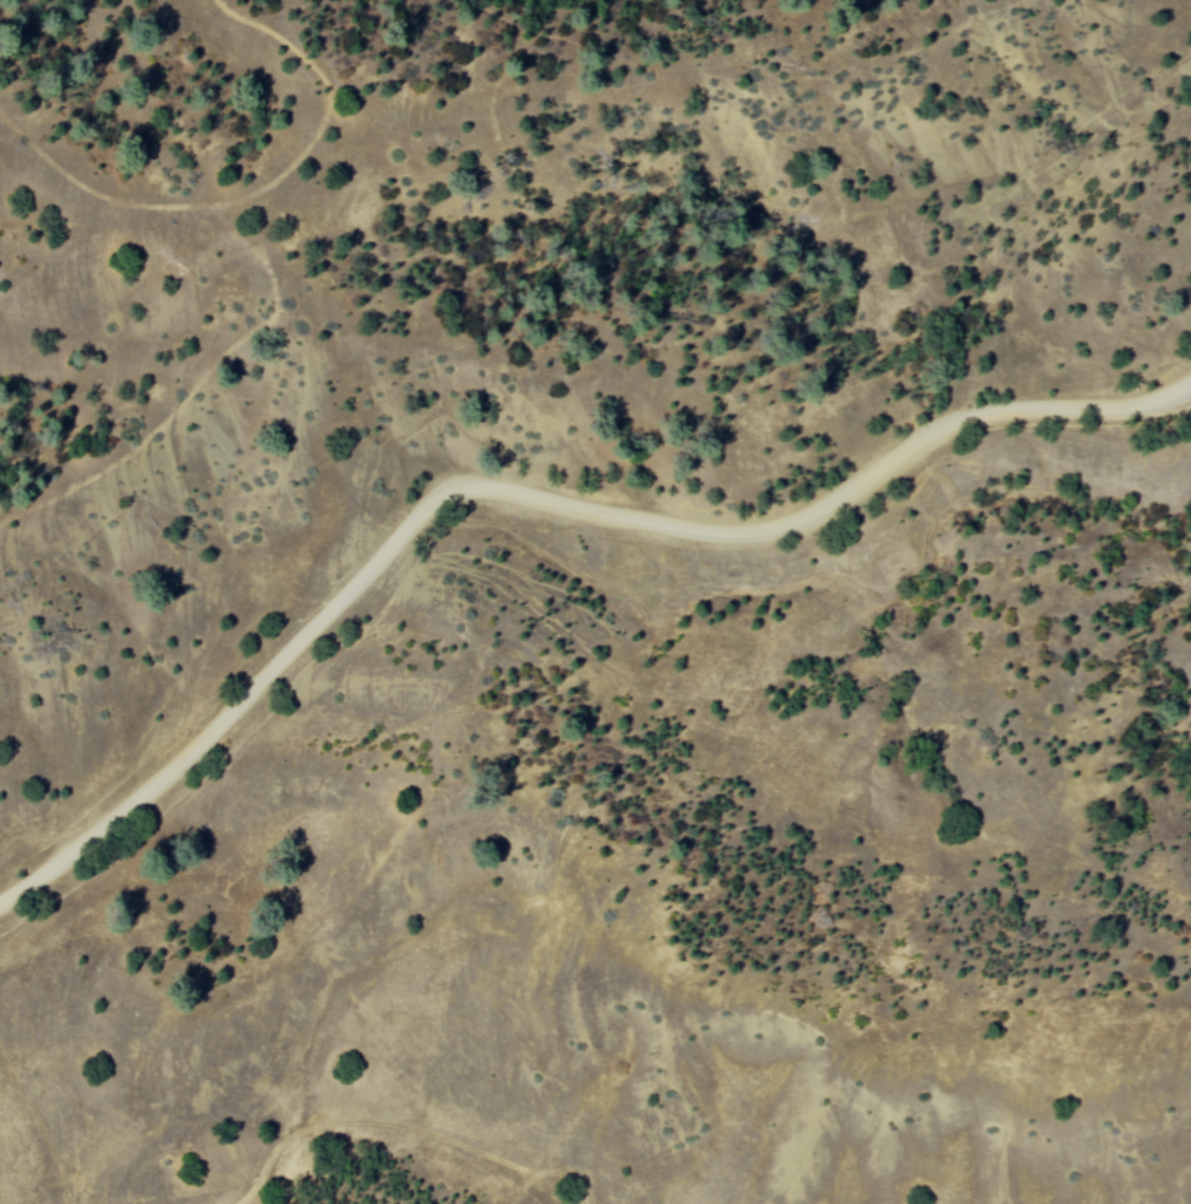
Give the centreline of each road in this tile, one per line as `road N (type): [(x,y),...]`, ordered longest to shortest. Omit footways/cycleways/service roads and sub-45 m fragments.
road 1 (residential): [(0,910),(157,792),(435,509),(462,492),(513,486),(725,531),(784,531),(856,498),(943,436),(988,416),(1156,407),(1190,396)]

